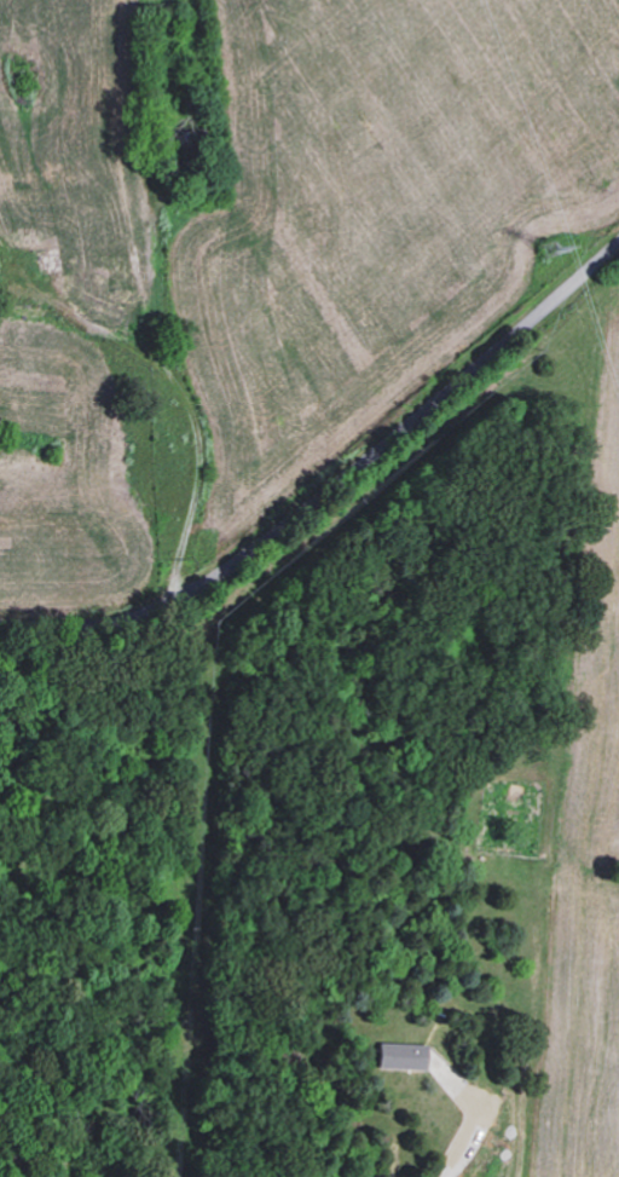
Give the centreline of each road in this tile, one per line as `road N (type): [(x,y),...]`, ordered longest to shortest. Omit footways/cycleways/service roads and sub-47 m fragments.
road 1 (residential): [(0,620),(106,623),(199,589),(391,446),(618,246)]

